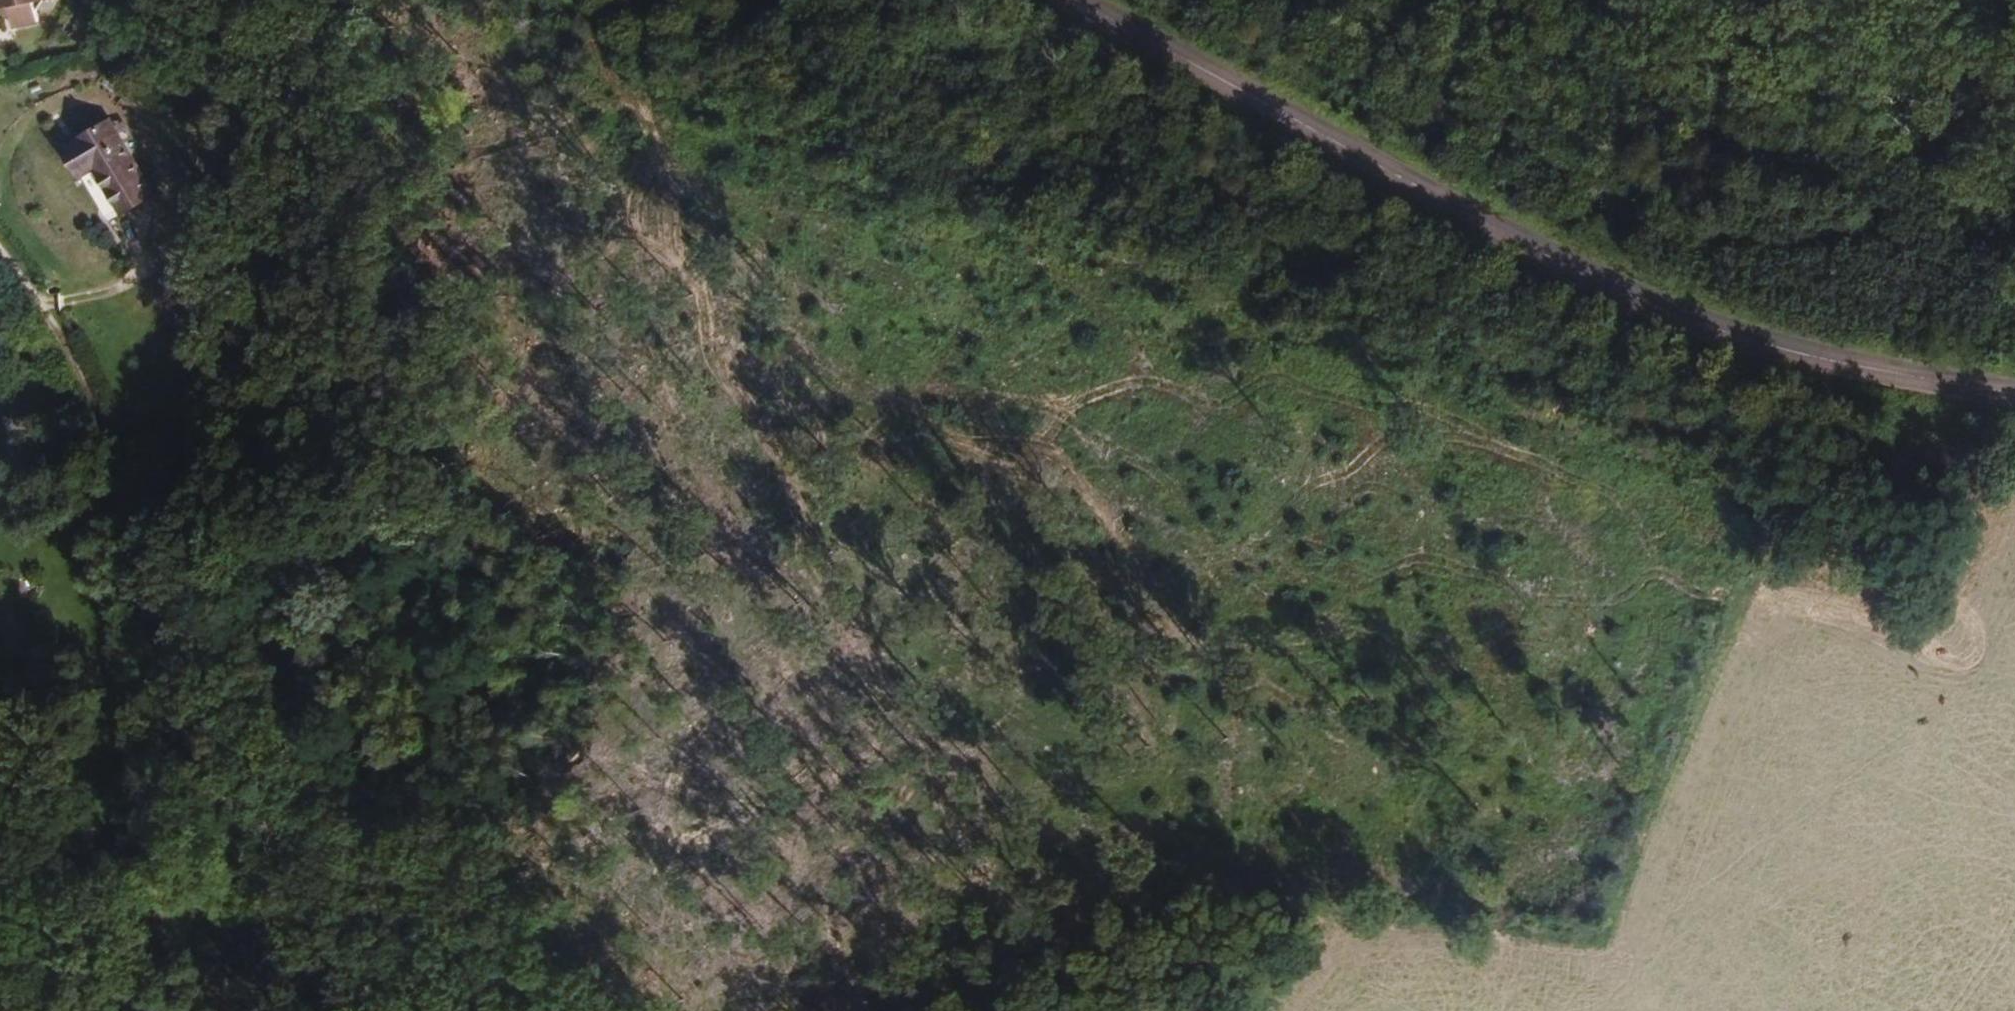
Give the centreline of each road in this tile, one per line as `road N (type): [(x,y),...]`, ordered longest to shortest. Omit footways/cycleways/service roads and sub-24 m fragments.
road 1 (secondary): [(1074,0),(1509,237),(1664,310),(1786,351),(2014,394)]
road 2 (track): [(0,247),(107,434),(173,675),(305,969)]

